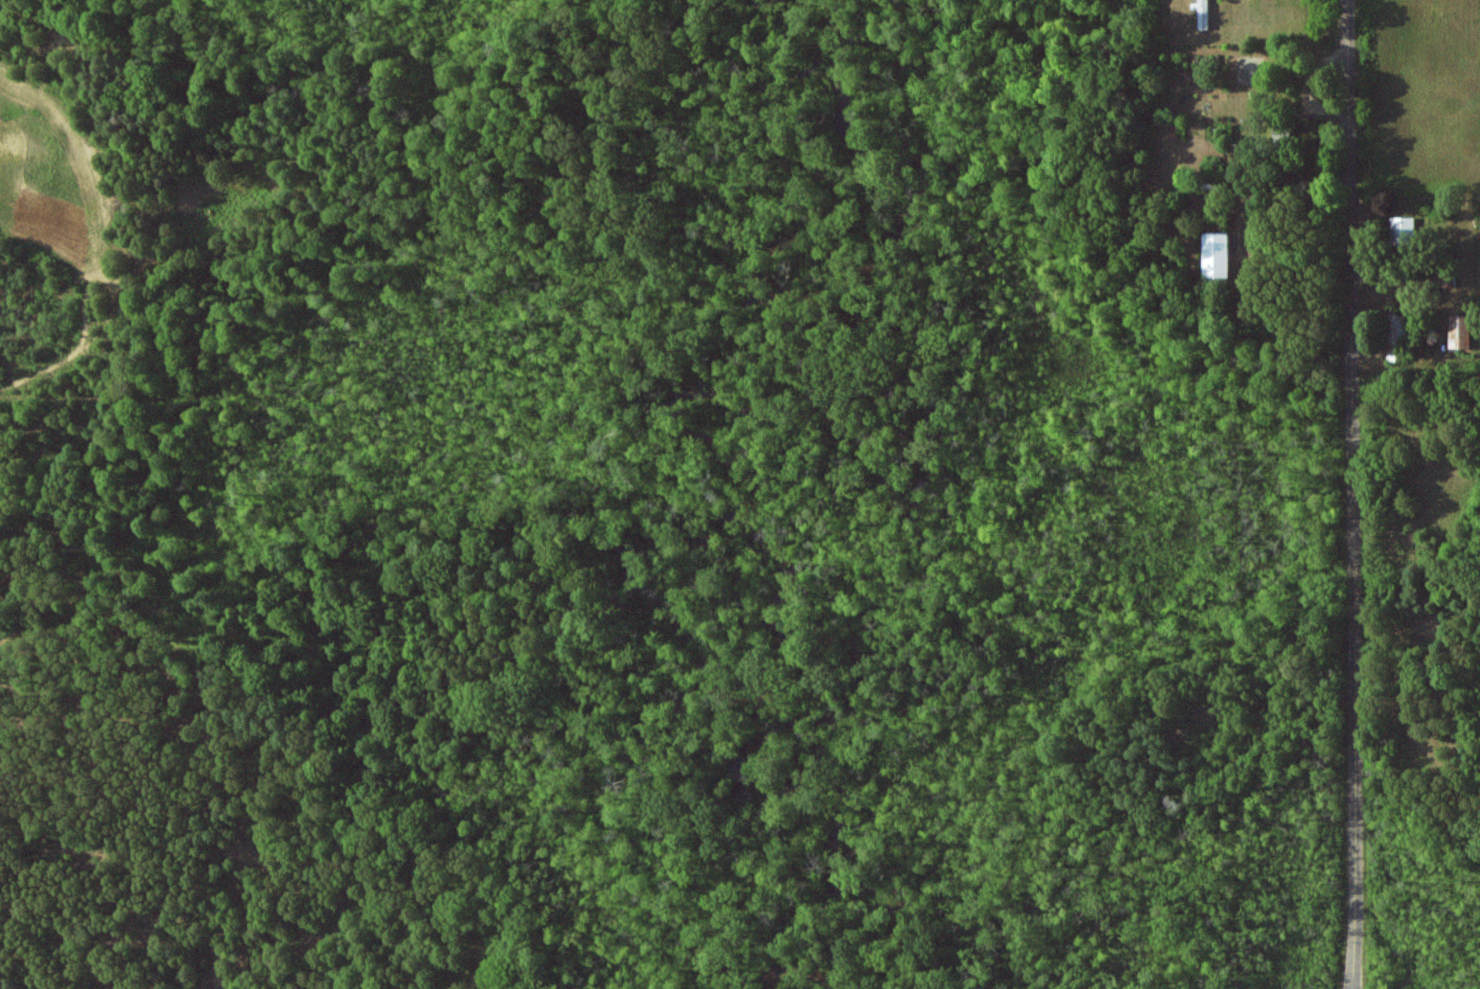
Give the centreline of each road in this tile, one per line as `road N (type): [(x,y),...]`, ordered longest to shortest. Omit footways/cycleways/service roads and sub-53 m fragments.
road 1 (tertiary): [(1355,988),(1351,0)]

